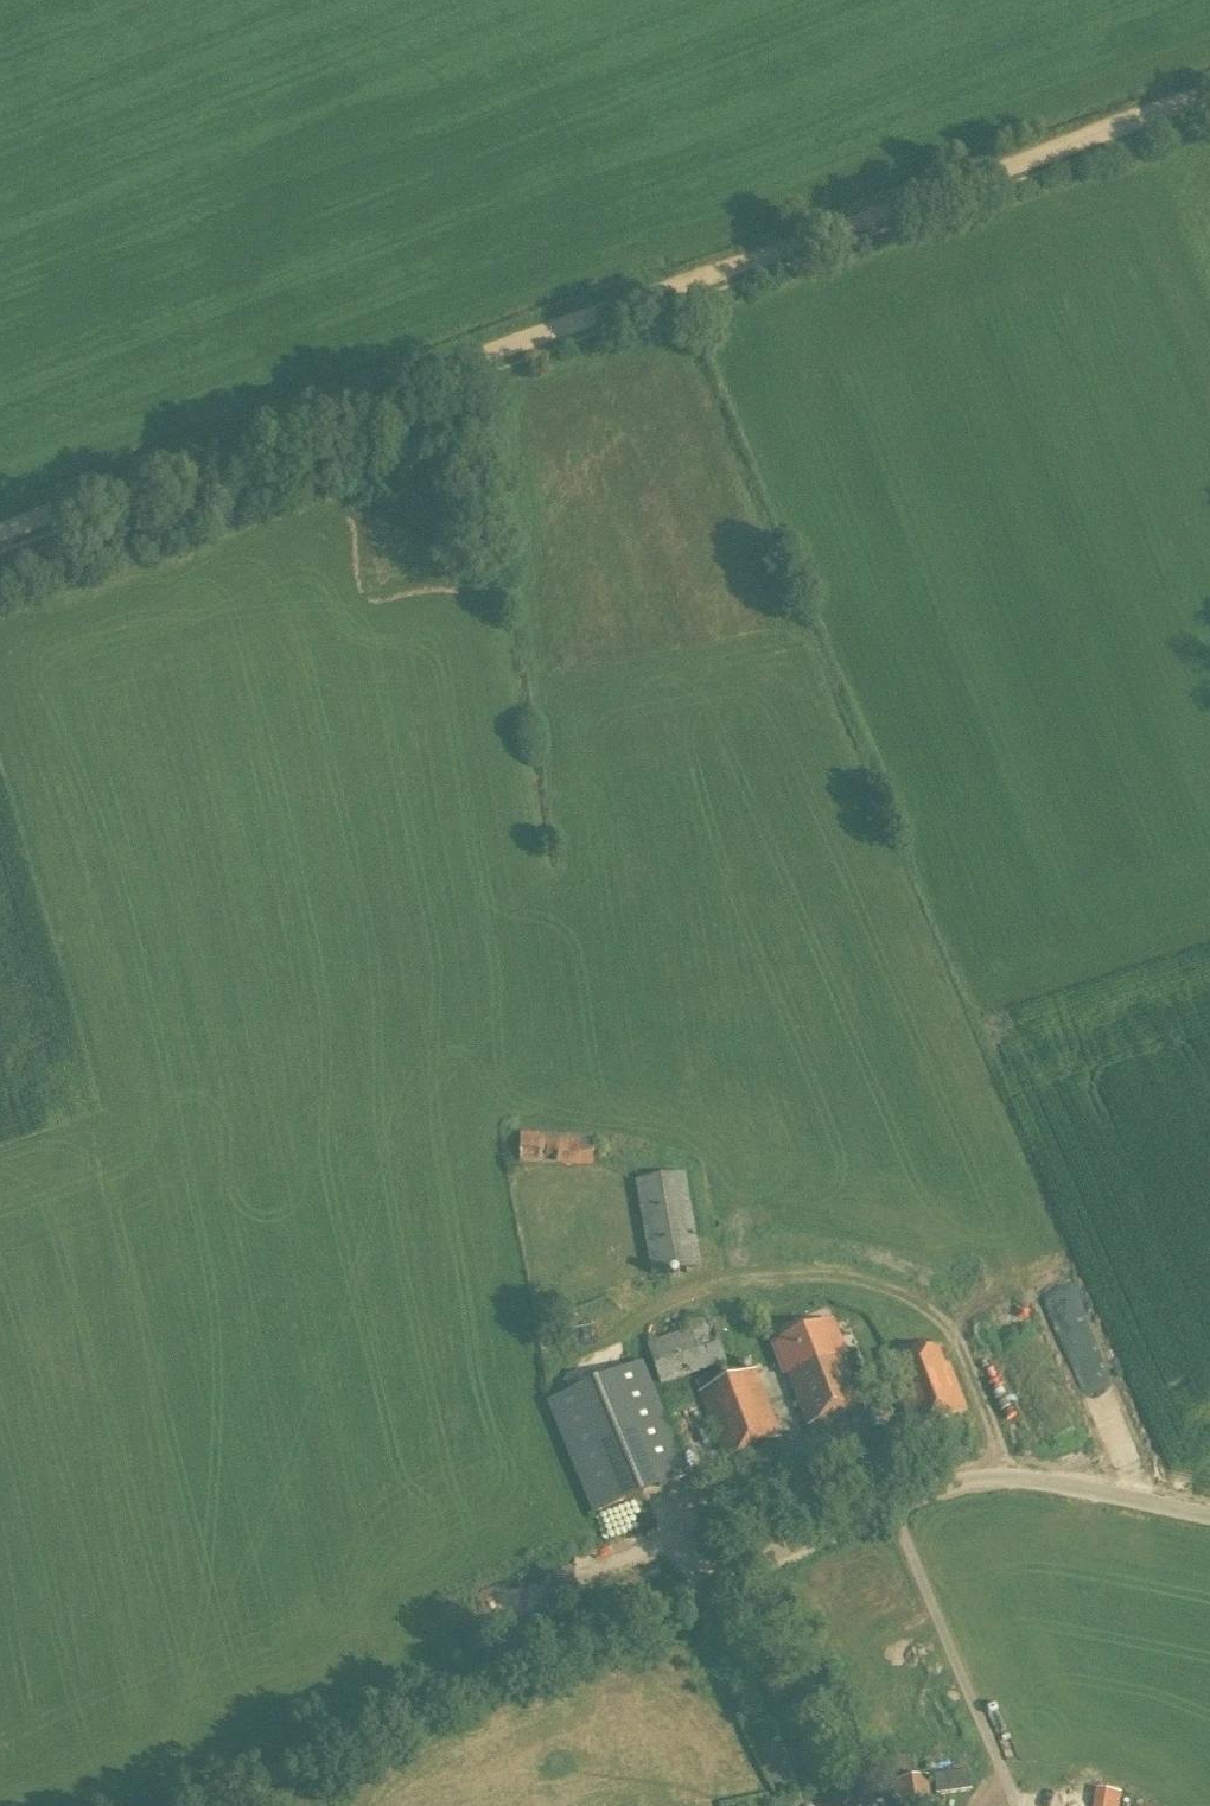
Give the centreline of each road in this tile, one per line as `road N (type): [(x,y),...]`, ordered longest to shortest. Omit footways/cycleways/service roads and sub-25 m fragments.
road 1 (track): [(0,534),(1209,96)]
road 2 (unclassified): [(198,1805),(888,1503),(973,1480),(1209,1513)]

